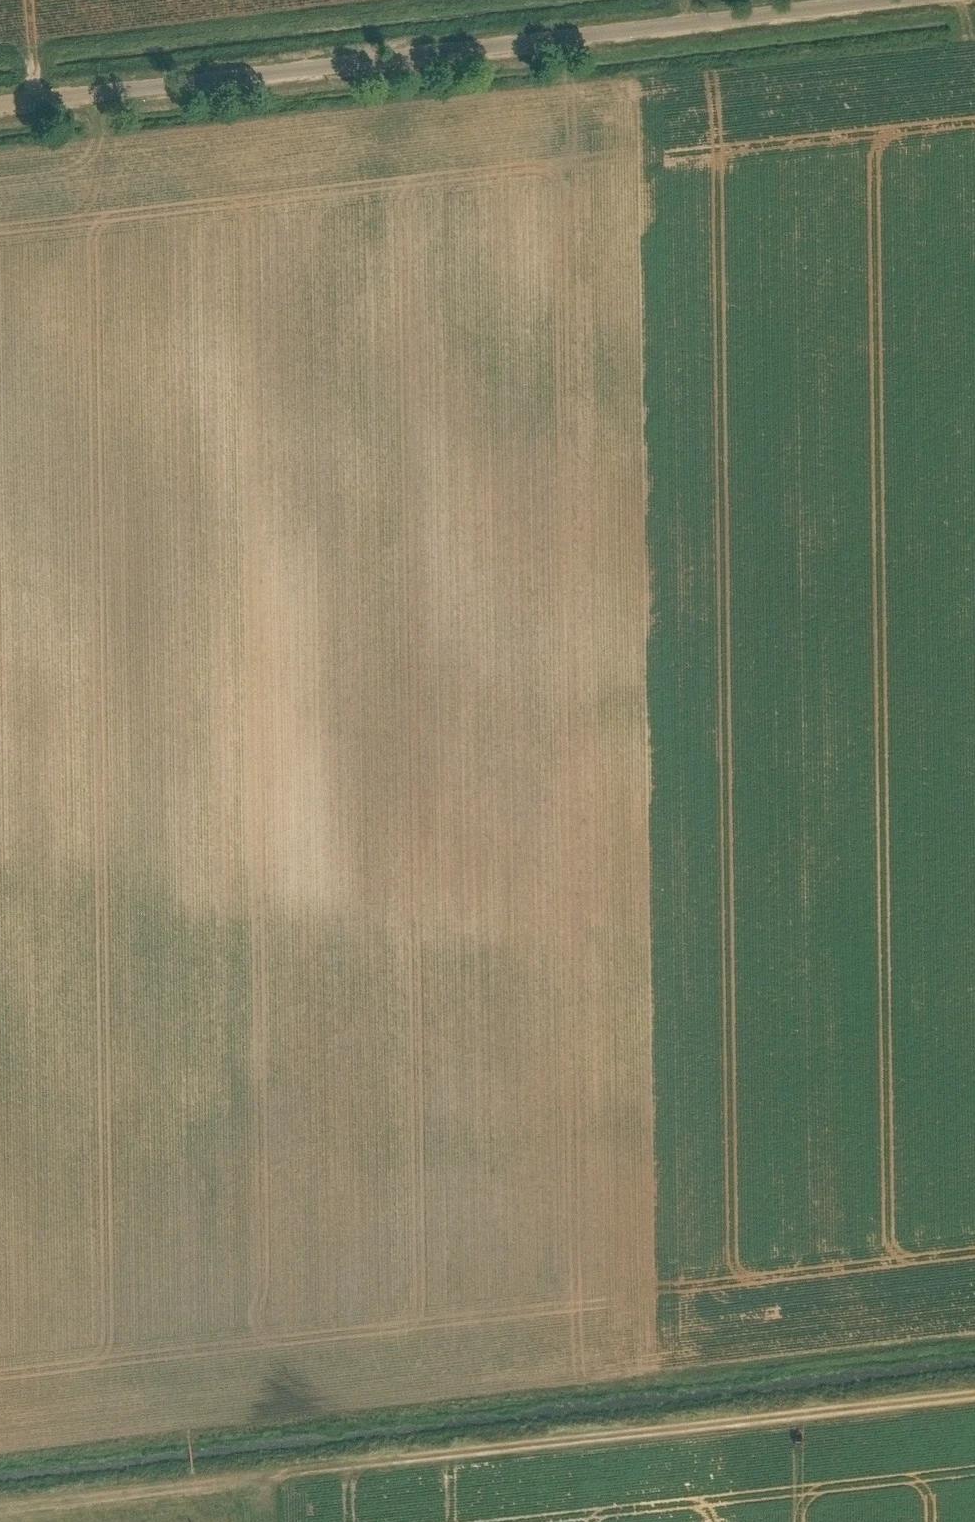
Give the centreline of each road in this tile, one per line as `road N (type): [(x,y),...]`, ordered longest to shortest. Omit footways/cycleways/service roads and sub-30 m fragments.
road 1 (track): [(0,1506),(974,1395)]
road 2 (unclassified): [(0,104),(891,0)]

